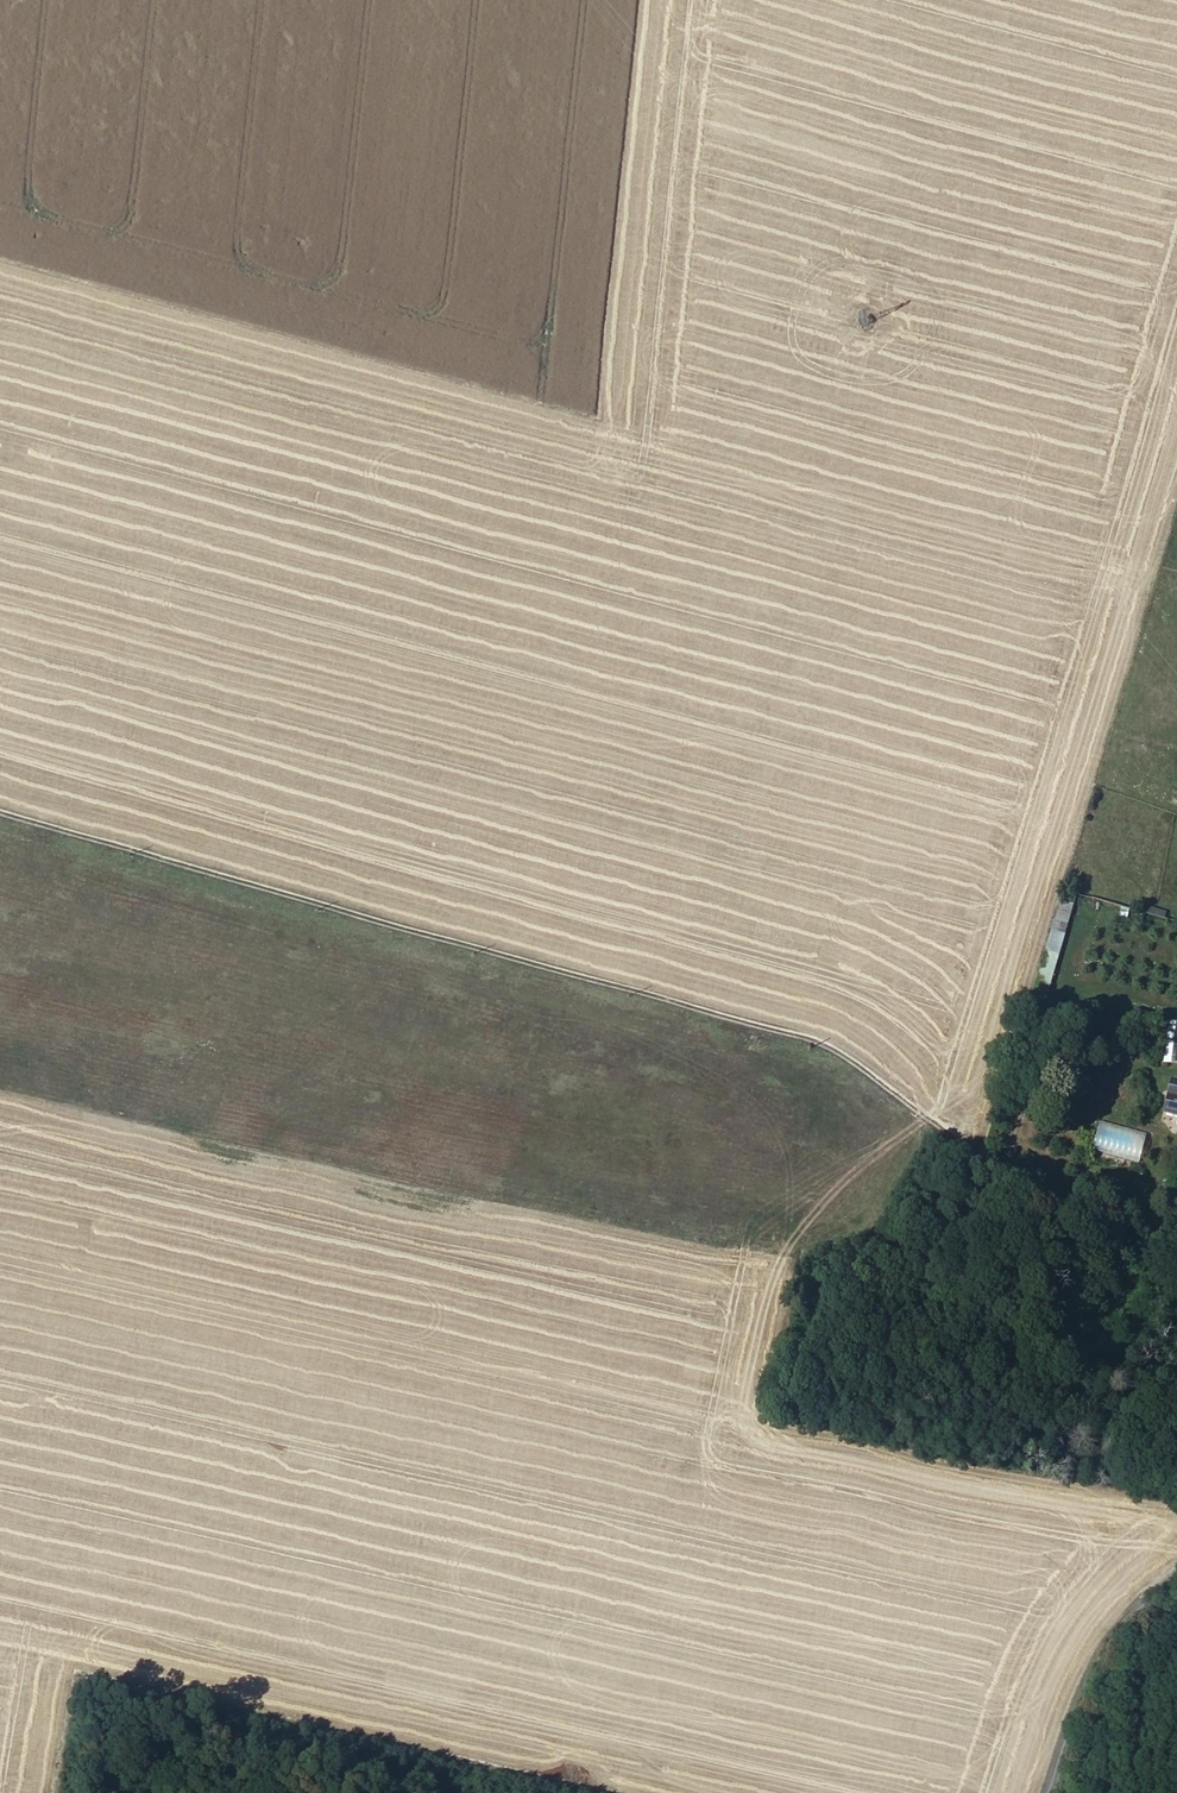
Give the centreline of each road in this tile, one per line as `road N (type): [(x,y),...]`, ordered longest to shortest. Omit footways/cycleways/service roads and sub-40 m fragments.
road 1 (track): [(1176,1221),(1084,1206),(985,1173),(921,1112),(819,1040),(0,802)]
road 2 (unclassified): [(1176,1578),(1145,1606),(1096,1672),(1057,1792)]

